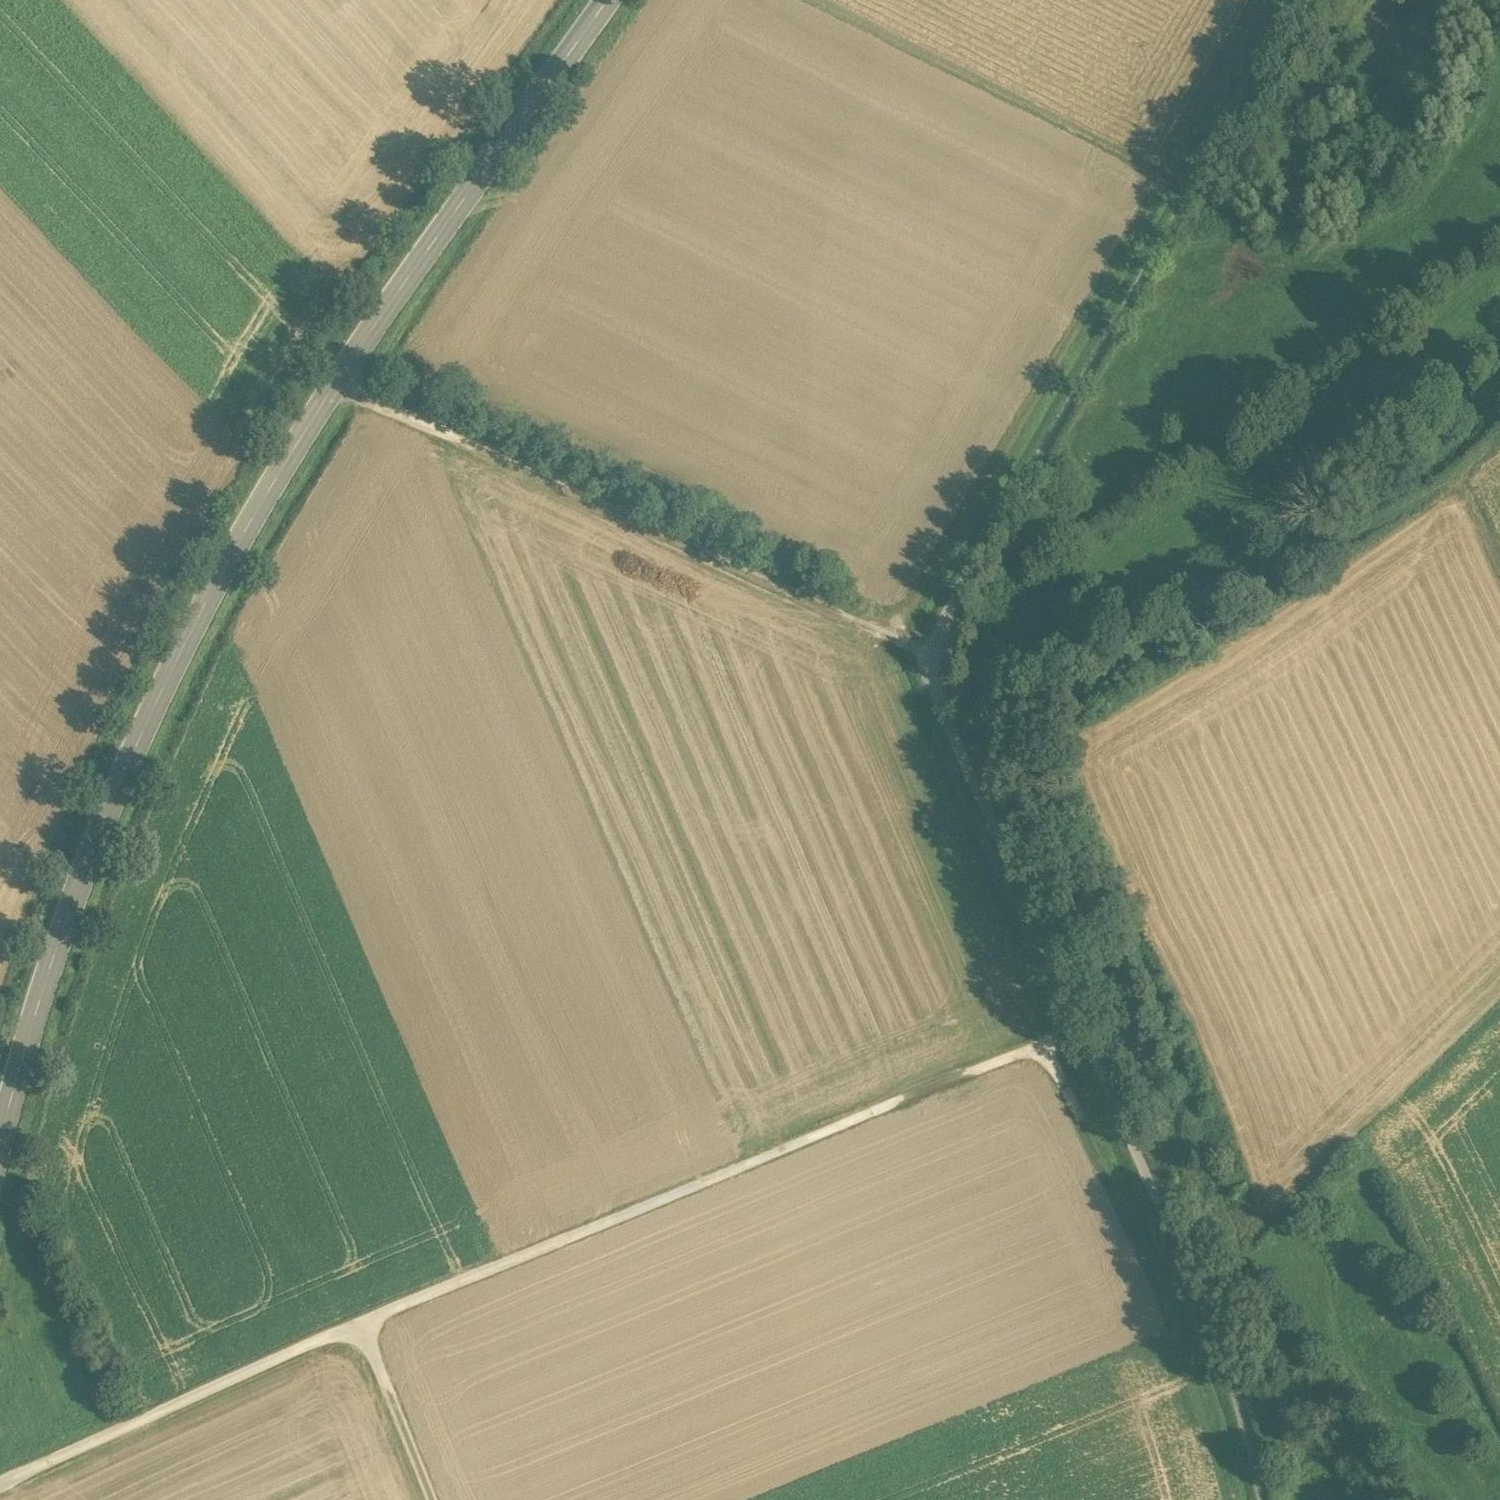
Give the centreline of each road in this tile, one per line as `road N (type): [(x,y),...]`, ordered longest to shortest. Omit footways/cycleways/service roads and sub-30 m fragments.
road 1 (track): [(1280,1499),(1258,1405),(928,657),(1308,0)]
road 2 (secondary): [(0,1217),(87,916),(211,636),(351,393),(630,0)]
road 3 (track): [(1059,1060),(323,1360),(15,1499)]
road 4 (track): [(1271,0),(893,640)]
road 5 (track): [(893,640),(351,393)]
road 6 (track): [(967,752),(1464,480)]
road 7 (track): [(1099,1133),(1226,1424),(1246,1499)]
road 8 (track): [(380,1338),(446,1499)]

